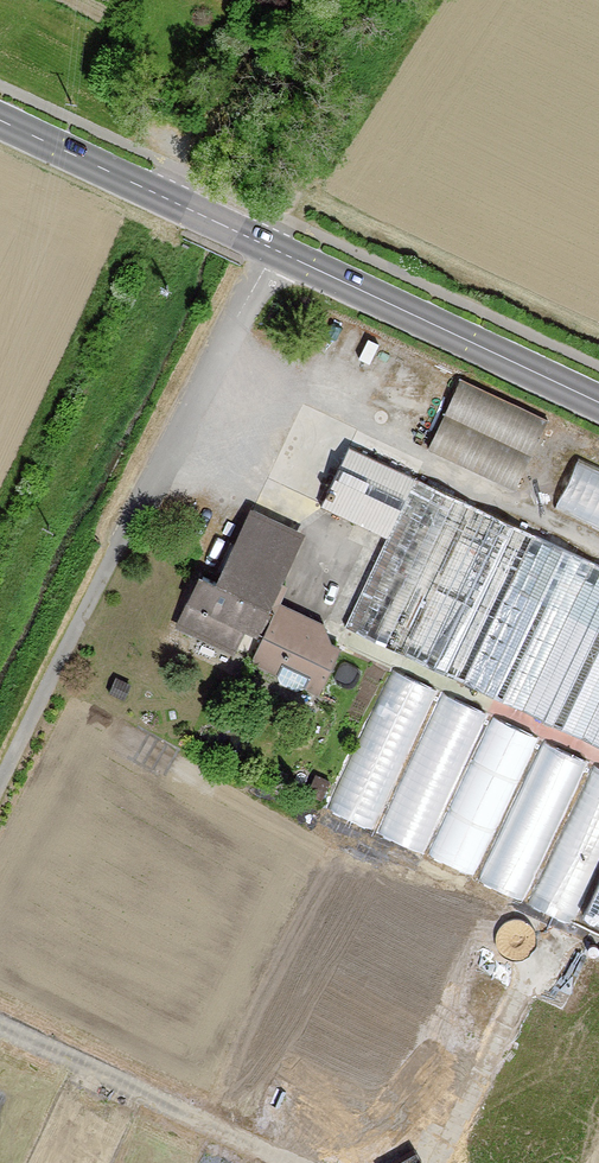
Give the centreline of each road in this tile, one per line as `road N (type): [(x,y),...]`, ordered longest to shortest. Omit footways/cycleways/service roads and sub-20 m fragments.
road 1 (secondary): [(598,402),(275,249)]
road 2 (unclassified): [(118,548),(275,249)]
road 3 (secondary): [(275,249),(0,120)]
road 4 (track): [(0,783),(118,548)]
road 5 (track): [(152,192),(296,0)]

